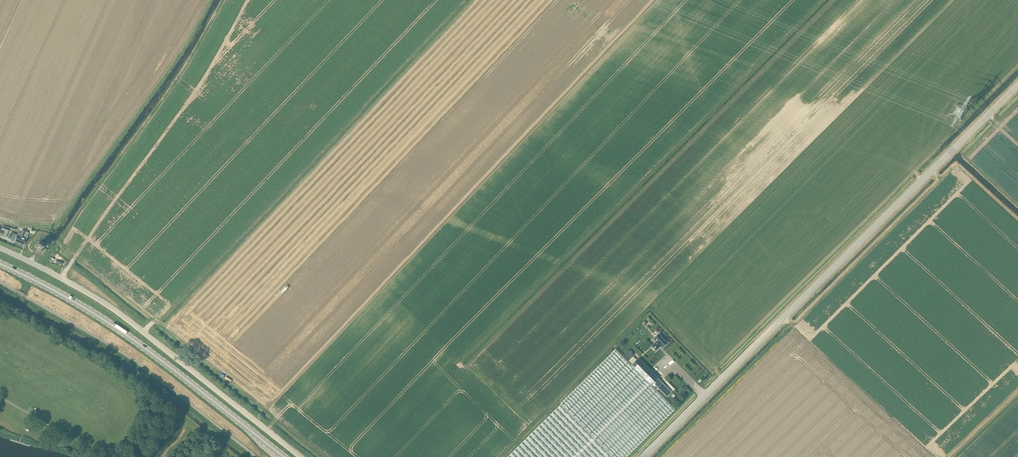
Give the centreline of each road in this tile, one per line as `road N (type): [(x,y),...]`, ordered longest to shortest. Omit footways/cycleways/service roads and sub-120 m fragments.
road 1 (tertiary): [(643,456),(1017,86)]
road 2 (unclassified): [(301,456),(109,307),(0,248)]
road 3 (primary): [(284,456),(127,336),(0,264)]

